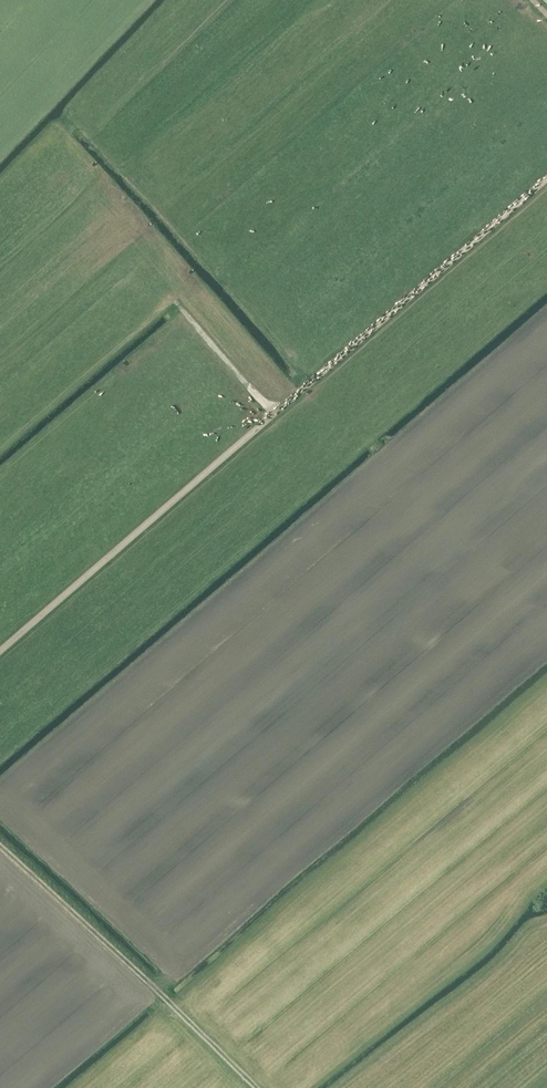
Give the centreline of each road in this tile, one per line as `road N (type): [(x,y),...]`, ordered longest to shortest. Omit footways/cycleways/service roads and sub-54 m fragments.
road 1 (track): [(546,178),(0,651)]
road 2 (track): [(0,847),(257,1087)]
road 3 (track): [(274,413),(173,300)]

